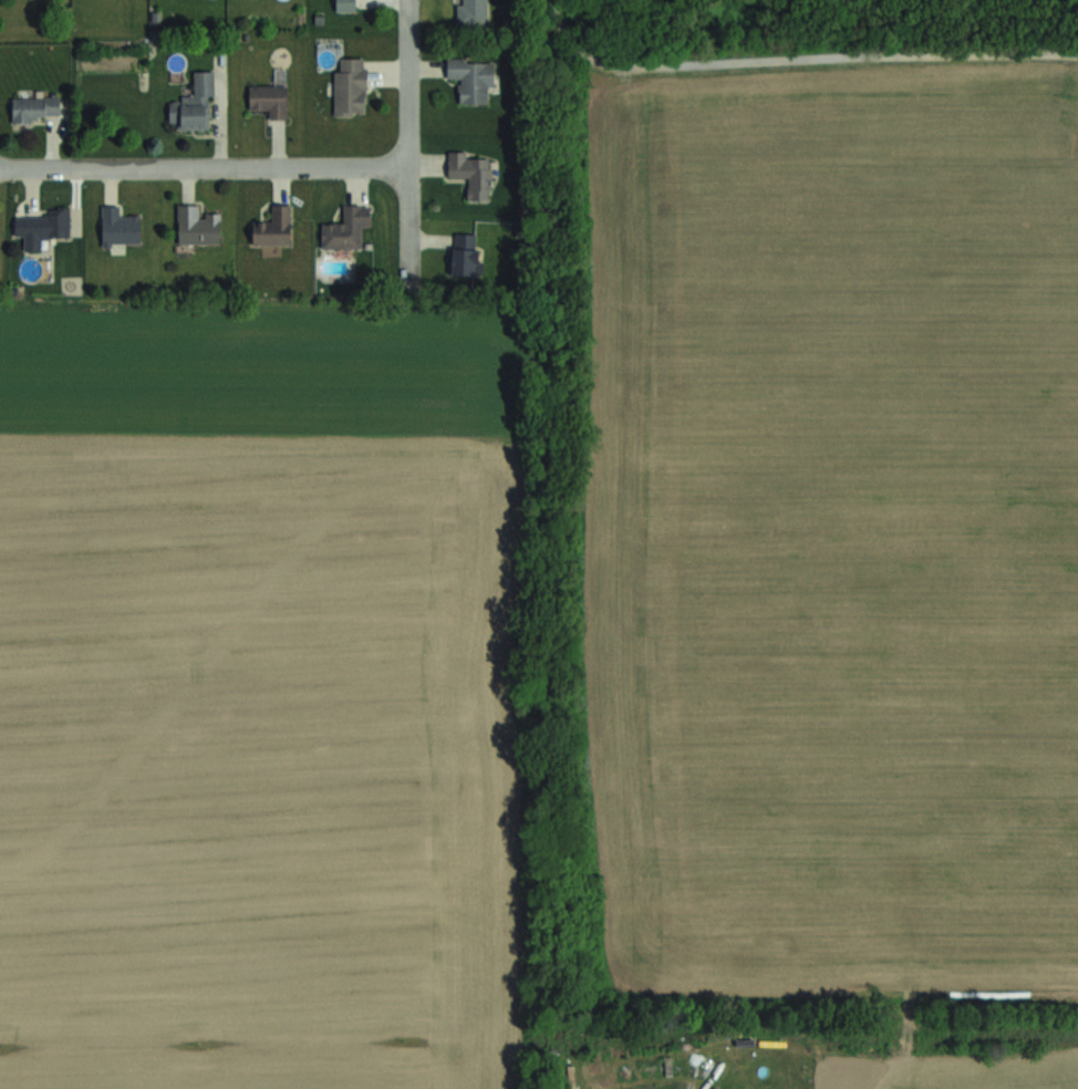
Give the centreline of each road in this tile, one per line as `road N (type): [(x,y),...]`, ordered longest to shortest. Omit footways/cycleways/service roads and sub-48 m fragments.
road 1 (residential): [(0,170),(414,167)]
road 2 (residential): [(411,0),(414,271)]

